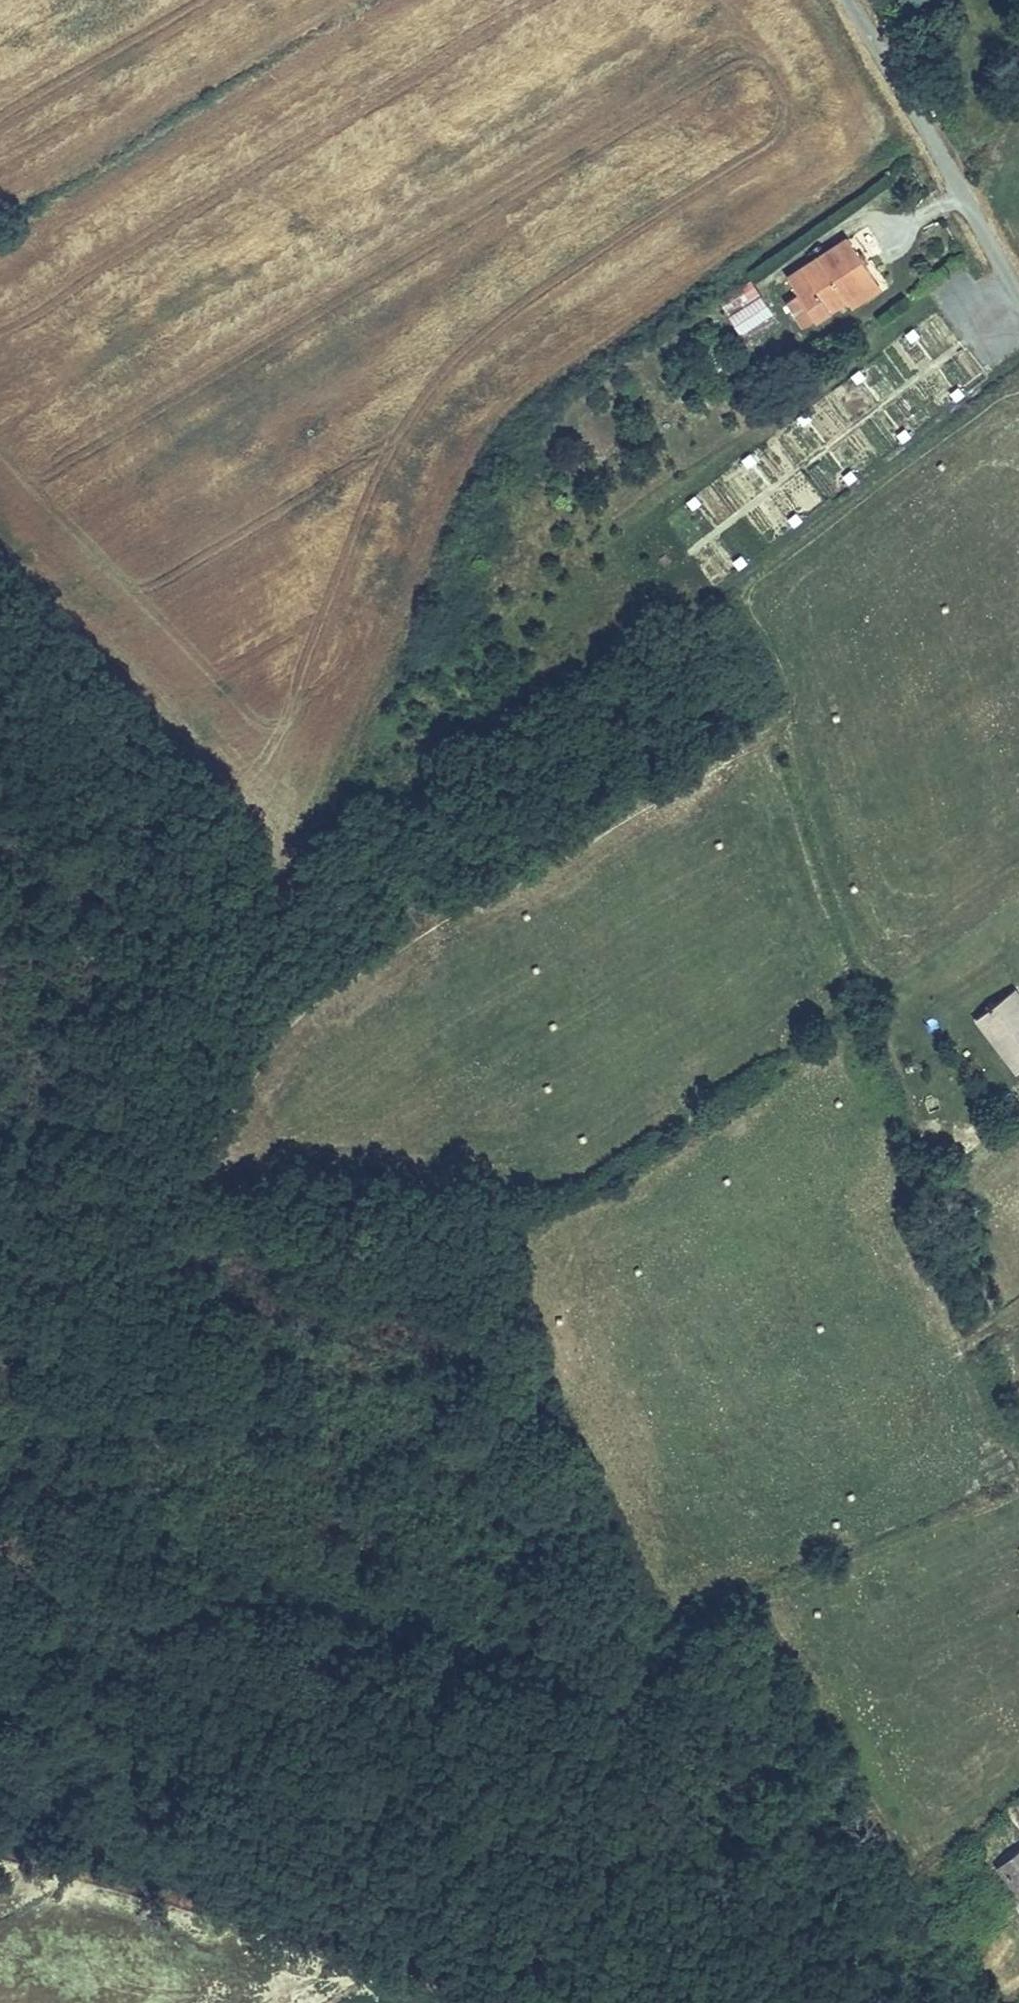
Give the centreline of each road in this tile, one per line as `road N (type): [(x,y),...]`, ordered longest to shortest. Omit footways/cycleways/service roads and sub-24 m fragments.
road 1 (track): [(1018,387),(984,403),(760,571),(753,599),(792,703),(785,722),(340,977),(284,1040),(248,1069),(227,1070)]
road 2 (residential): [(1018,299),(850,0)]

